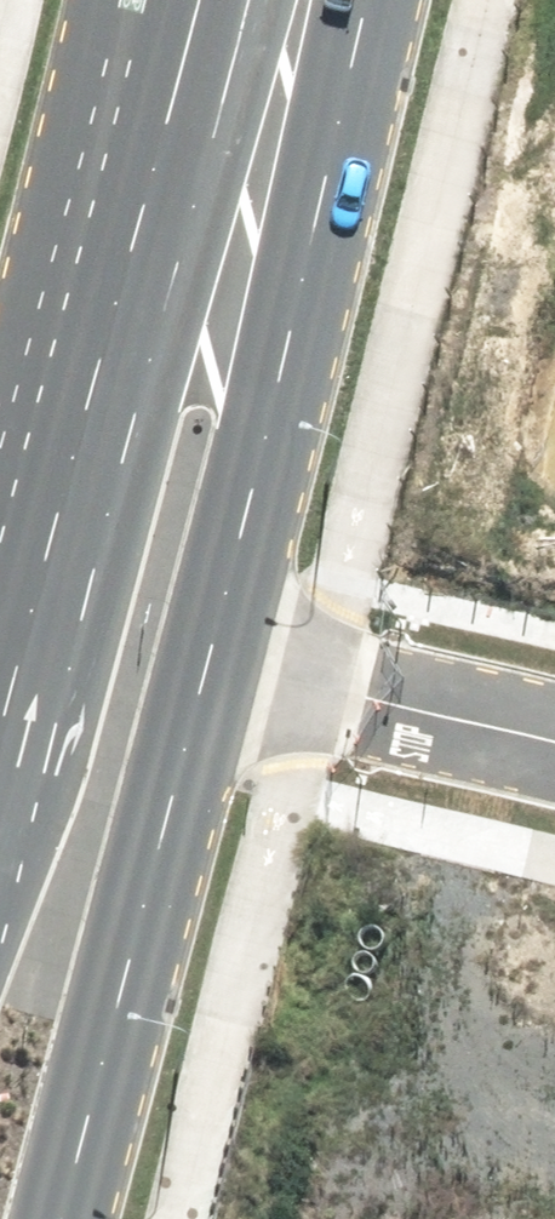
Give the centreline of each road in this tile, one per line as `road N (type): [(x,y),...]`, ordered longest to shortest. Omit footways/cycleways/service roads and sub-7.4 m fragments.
road 1 (secondary): [(0,783),(158,135)]
road 2 (secondary): [(352,0),(194,645)]
road 3 (secondary): [(194,645),(57,1218)]
road 4 (residential): [(554,724),(194,645)]
road 5 (secondary): [(158,135),(193,0)]
road 6 (secondary): [(158,135),(153,0)]

